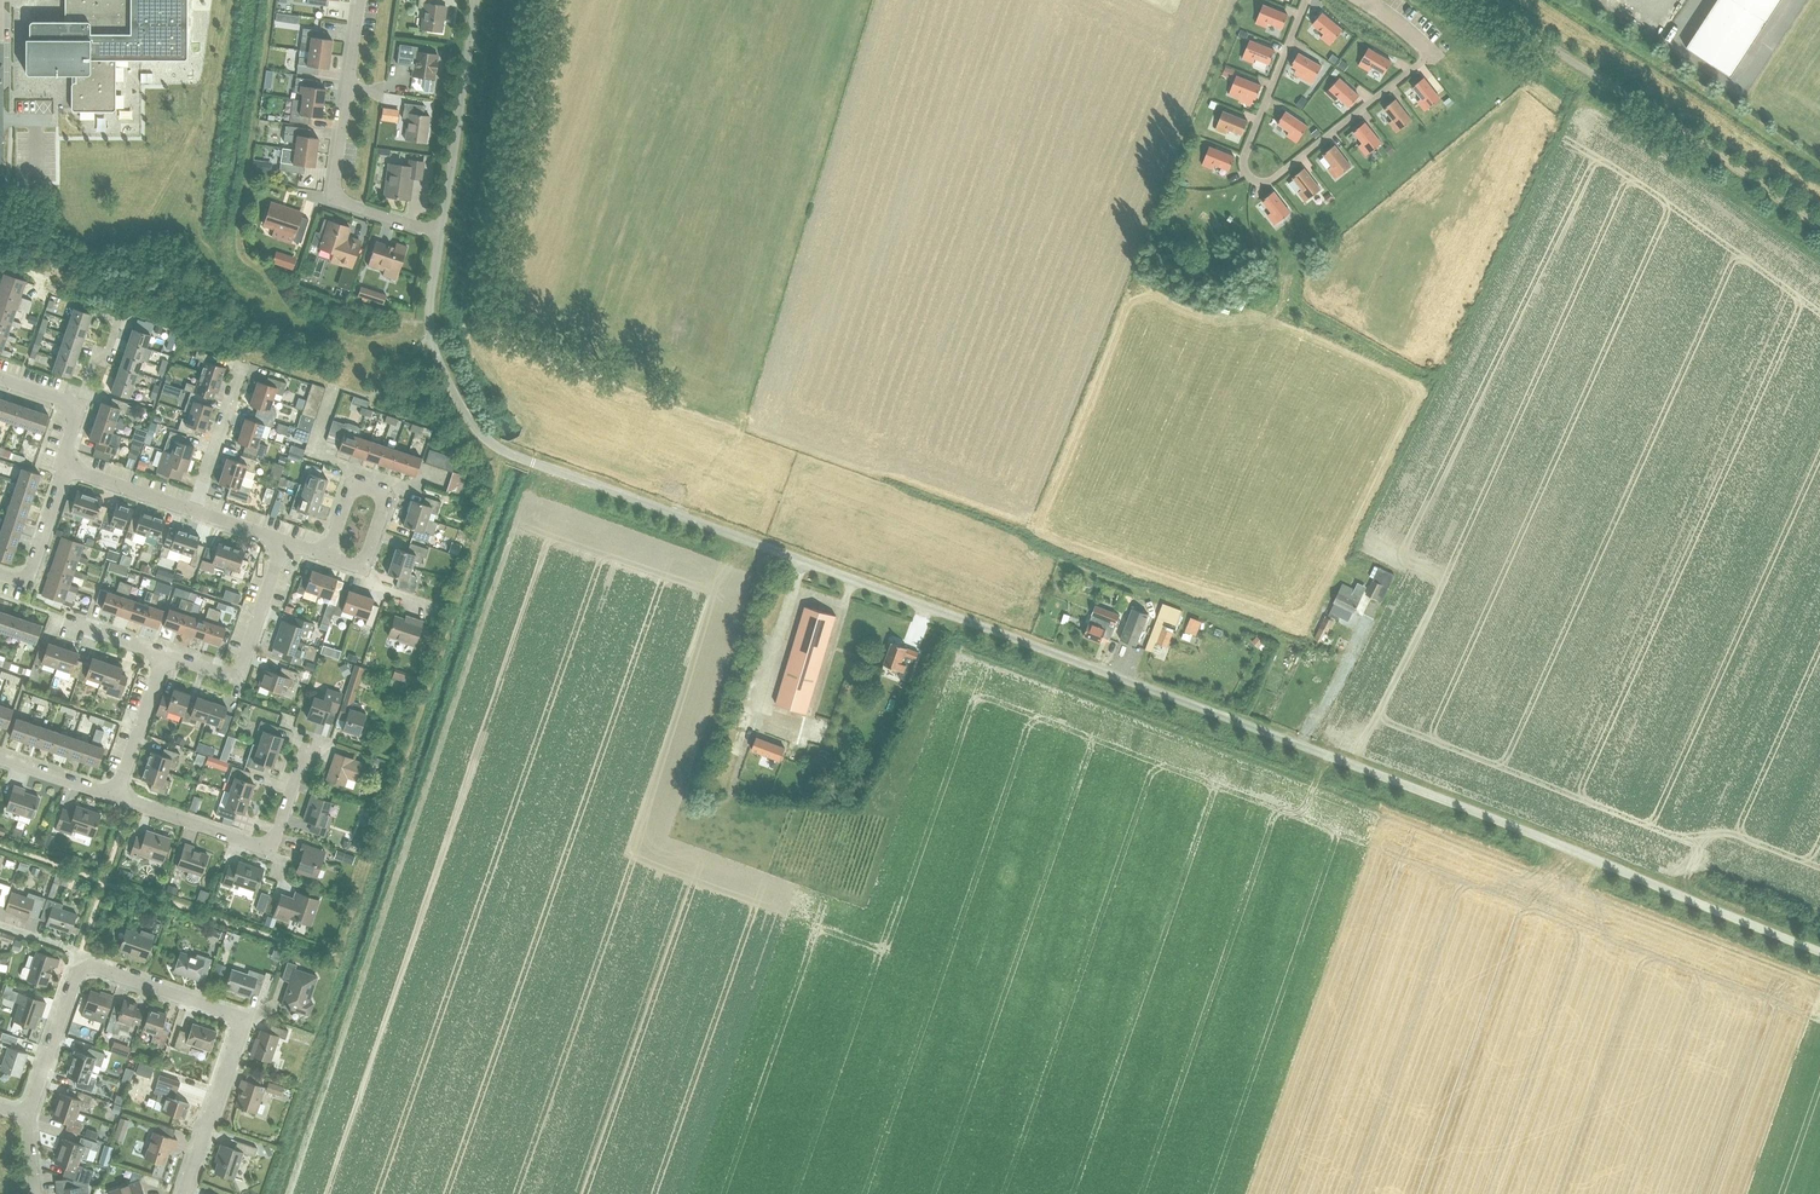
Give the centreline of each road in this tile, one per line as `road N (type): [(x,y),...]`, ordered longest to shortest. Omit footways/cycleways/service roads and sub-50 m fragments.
road 1 (unclassified): [(1819,950),(532,462)]
road 2 (unclassified): [(1819,225),(1479,0)]
road 3 (residential): [(83,967),(245,1019),(186,1193)]
road 4 (residential): [(443,233),(334,199),(362,0)]
road 5 (residential): [(309,748),(274,850),(118,795)]
road 6 (residential): [(532,462),(477,428),(438,349),(432,311),(443,233)]
road 7 (residential): [(477,0),(443,233)]
road 8 (residential): [(286,539),(69,466)]
road 9 (residential): [(166,652),(239,675),(286,539)]
road 10 (residential): [(28,1116),(83,967)]
road 11 (residential): [(69,466),(87,403),(0,375)]
road 12 (residential): [(334,553),(372,565),(395,493),(357,481)]
road 13 (residential): [(118,795),(166,652)]
road 14 (residential): [(0,572),(32,575),(69,466)]
road 15 (residential): [(118,795),(0,756)]

